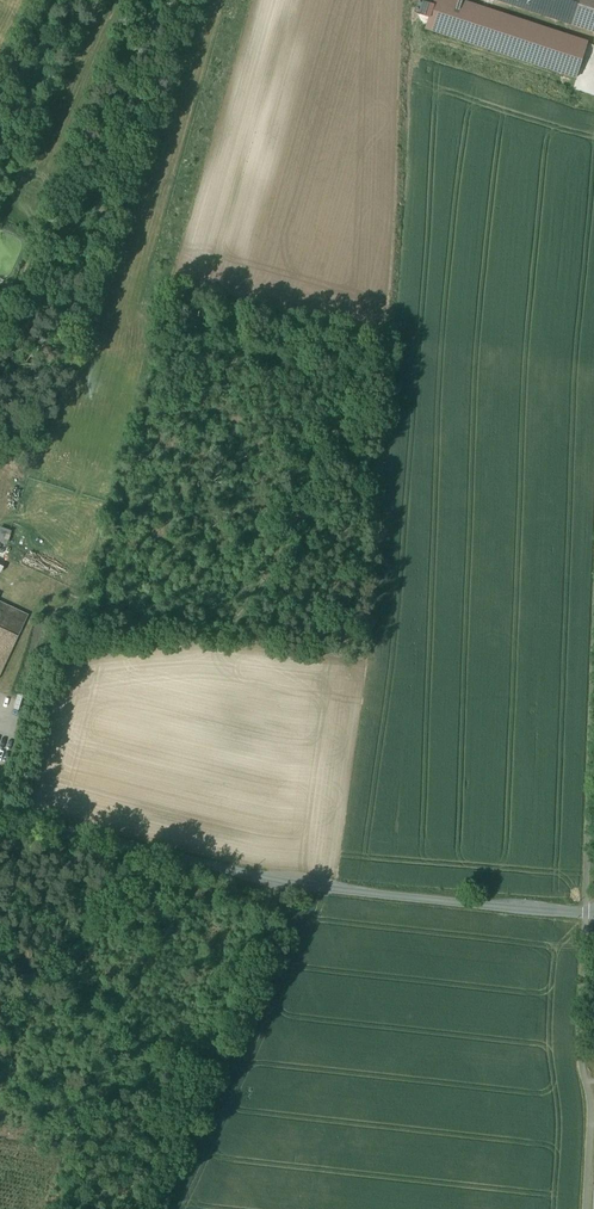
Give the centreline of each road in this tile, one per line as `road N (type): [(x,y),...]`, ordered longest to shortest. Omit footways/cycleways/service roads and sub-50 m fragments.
road 1 (residential): [(593,913),(309,886),(0,809)]

